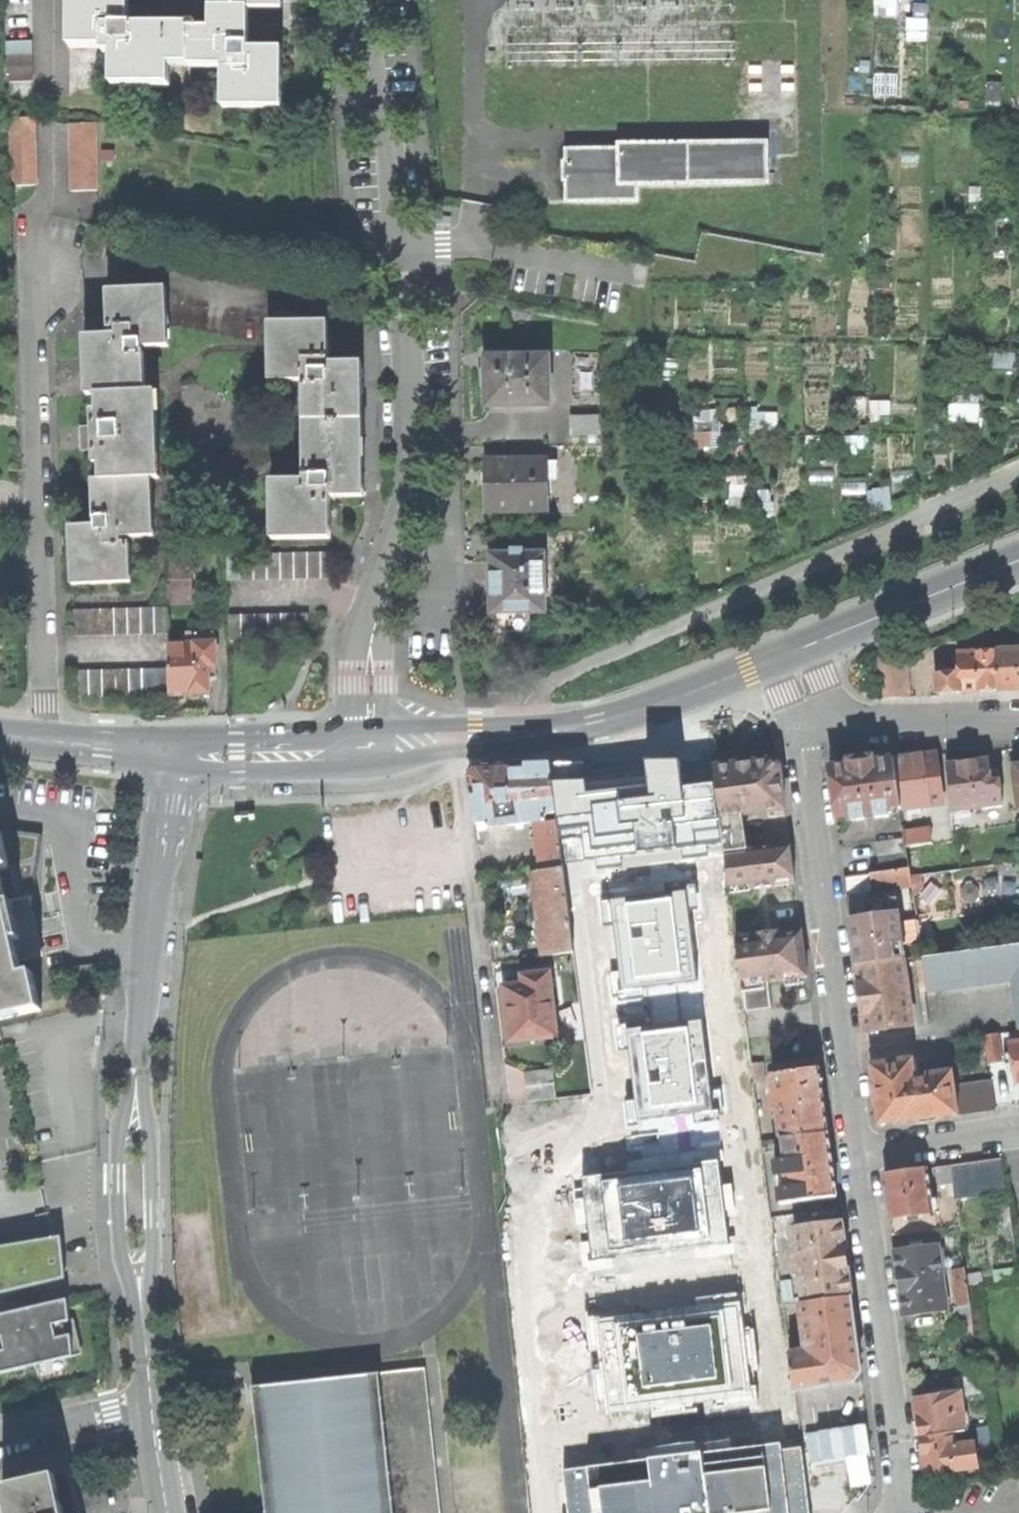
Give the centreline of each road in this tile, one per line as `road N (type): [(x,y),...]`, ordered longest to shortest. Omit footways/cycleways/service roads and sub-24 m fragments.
road 1 (unclassified): [(147,1408),(139,1240),(147,994),(176,754)]
road 2 (unclassified): [(526,735),(525,710),(547,684),(1018,473)]
road 3 (residential): [(47,740),(29,210)]
road 4 (residential): [(857,1160),(817,723)]
road 5 (residential): [(905,1512),(857,1160)]
road 6 (residential): [(382,574),(410,474),(398,246)]
road 7 (residential): [(463,740),(493,1060)]
road 8 (tertiary): [(787,657),(596,728),(526,735)]
road 9 (tertiary): [(1018,562),(787,657)]
road 10 (residential): [(398,246),(380,0)]
road 11 (residential): [(817,723),(1018,718)]
road 12 (residential): [(382,574),(350,684),(345,750)]
road 13 (residential): [(462,246),(635,273)]
road 14 (residential): [(389,747),(382,574)]
road 15 (tertiary): [(345,750),(176,754)]
road 16 (residential): [(857,1160),(1018,1134)]
road 17 (residential): [(0,1439),(147,1408)]
road 18 (tertiary): [(176,754),(47,740)]

